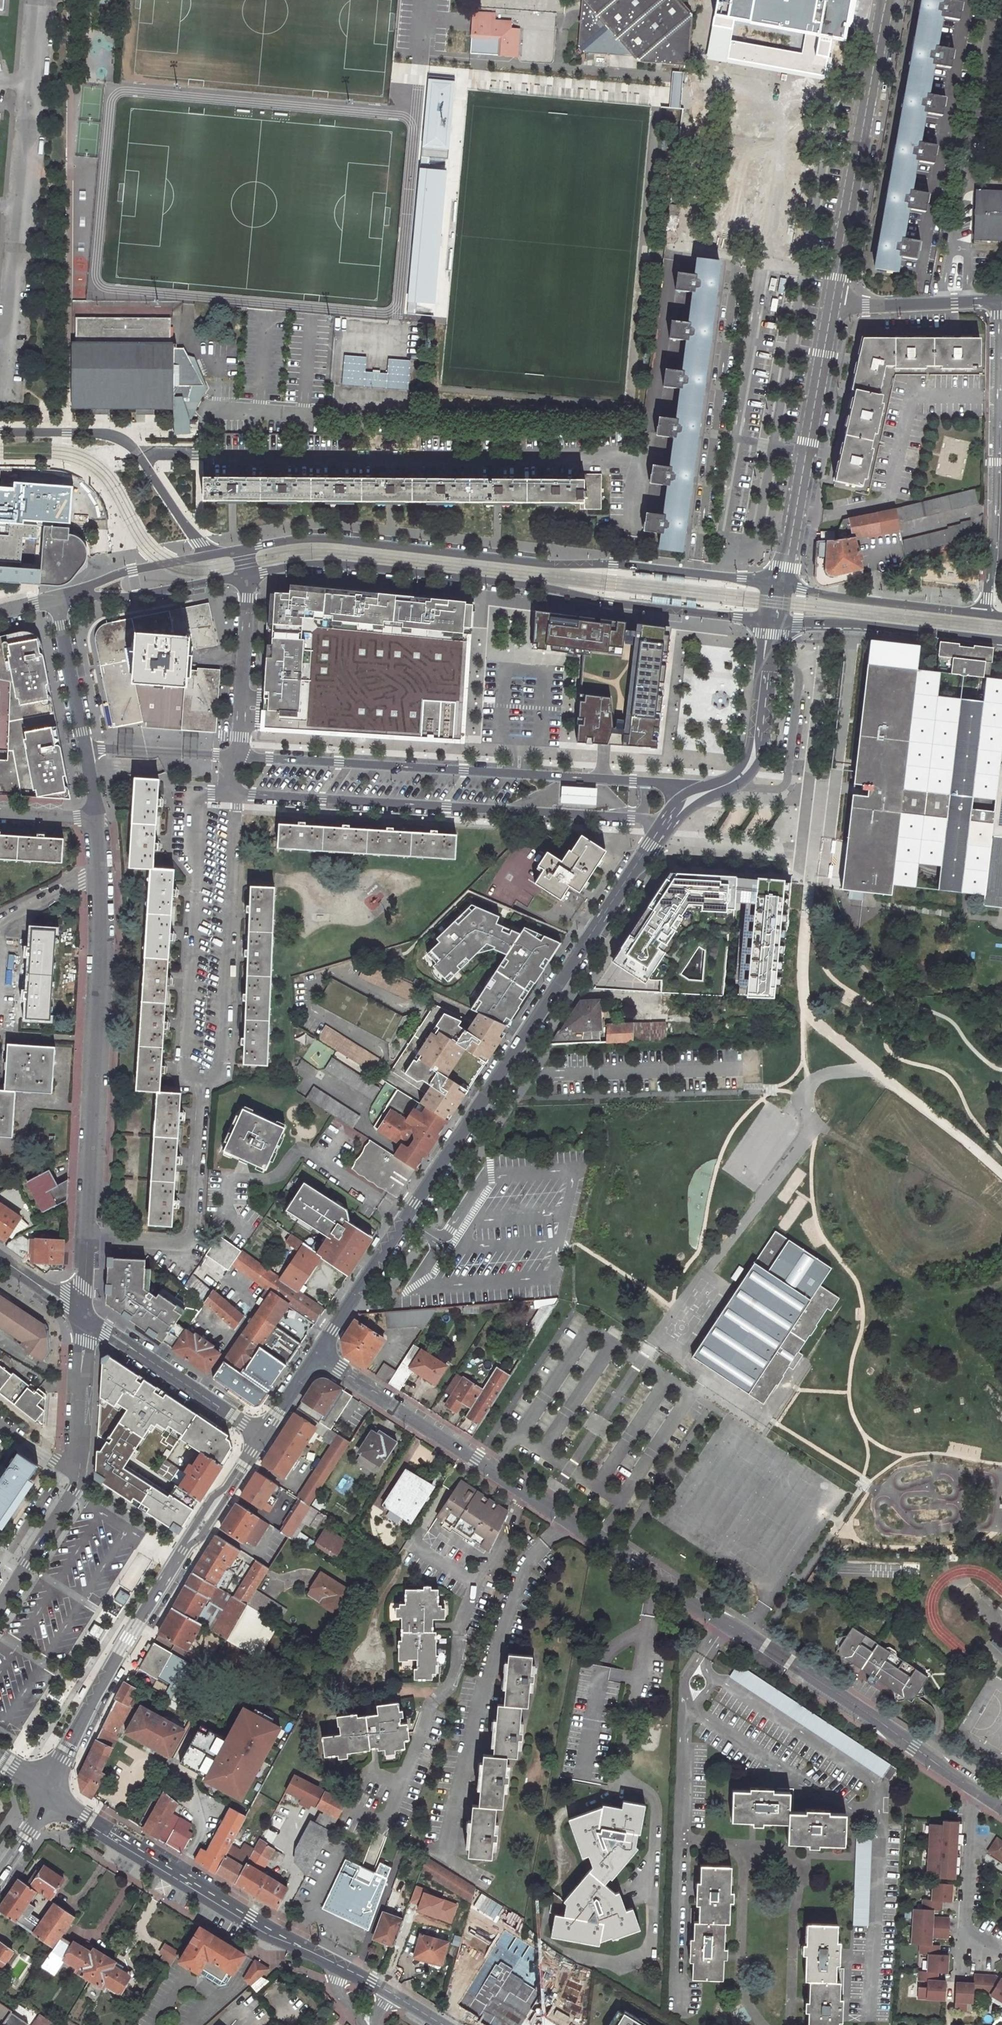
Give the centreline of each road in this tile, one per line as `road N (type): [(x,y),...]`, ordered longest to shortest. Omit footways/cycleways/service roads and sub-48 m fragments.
road 1 (residential): [(974,1790),(317,1356)]
road 2 (tertiary): [(317,1356),(662,829)]
road 3 (secondary): [(777,585),(331,539),(242,550)]
road 4 (secondary): [(246,576),(343,564),(772,621)]
road 5 (residential): [(647,783),(232,757)]
road 6 (tertiary): [(48,1791),(131,1633),(262,1436)]
road 7 (unclassified): [(238,794),(637,818)]
road 8 (residential): [(97,873),(87,1237)]
road 9 (residential): [(7,342),(34,0)]
road 10 (primary): [(48,1791),(248,1919),(338,1965)]
road 11 (unclassified): [(231,794),(197,799),(183,1066),(198,1084)]
road 12 (residential): [(991,615),(1000,302)]
road 13 (tertiary): [(832,303),(886,0)]
road 14 (unclassified): [(198,1084),(223,1071),(238,794)]
road 15 (tertiary): [(777,585),(832,303)]
road 16 (unclassified): [(198,1084),(192,1232),(182,1244),(87,1237)]
road 17 (residential): [(951,247),(995,0)]
road 18 (secondary): [(772,621),(1001,641)]
road 19 (secondary): [(991,615),(777,585)]
road 20 (residential): [(262,1436),(84,1316)]
road 21 (tertiary): [(694,796),(736,780),(757,754),(772,621)]
road 22 (unclassified): [(246,576),(241,737),(232,757)]
road 23 (secondary): [(67,595),(131,597),(246,576)]
road 24 (residential): [(1001,1951),(966,1923),(974,1790)]
road 25 (residential): [(84,1316),(79,1478)]
road 26 (residential): [(56,598),(87,749)]
road 27 (residential): [(79,1478),(0,1608)]
road 28 (secondary): [(208,556),(123,572),(67,595)]
road 29 (residential): [(232,757),(87,749)]
road 30 (residential): [(137,453),(103,434),(0,432)]
road 31 (residential): [(208,556),(137,453)]

